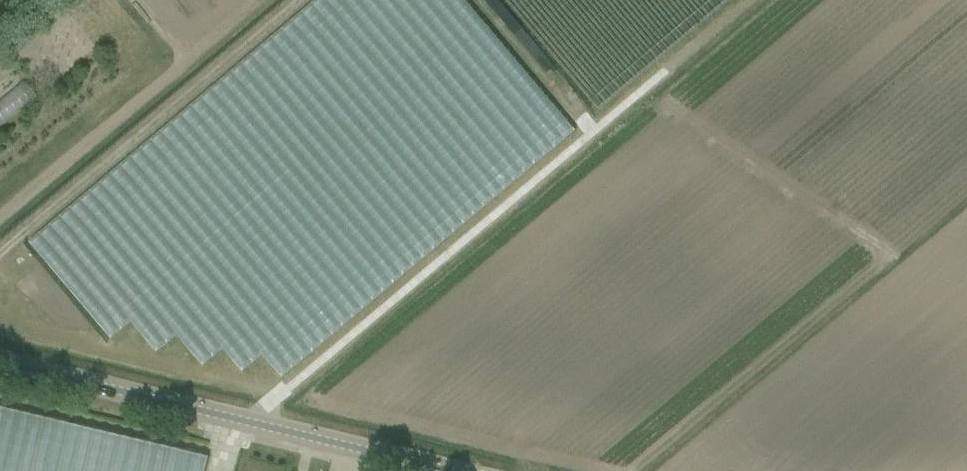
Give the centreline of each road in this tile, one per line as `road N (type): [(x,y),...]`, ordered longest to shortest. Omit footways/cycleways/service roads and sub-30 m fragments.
road 1 (tertiary): [(0,359),(461,470)]
road 2 (track): [(0,215),(259,0)]

